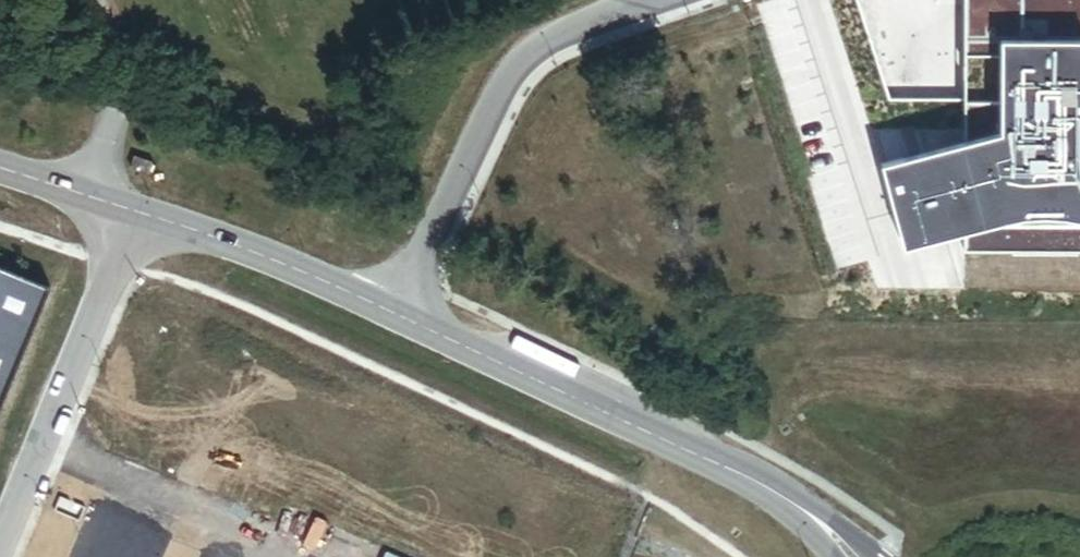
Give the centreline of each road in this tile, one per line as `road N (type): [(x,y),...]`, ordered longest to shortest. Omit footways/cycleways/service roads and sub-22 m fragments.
road 1 (unclassified): [(394,309),(779,493),(849,556)]
road 2 (track): [(639,5),(770,432),(779,493)]
road 3 (unclassified): [(394,309),(516,67),(580,25),(639,5)]
road 4 (unclassified): [(132,213),(0,549)]
road 5 (unclassified): [(132,213),(394,309)]
road 6 (unclassified): [(0,169),(132,213)]

